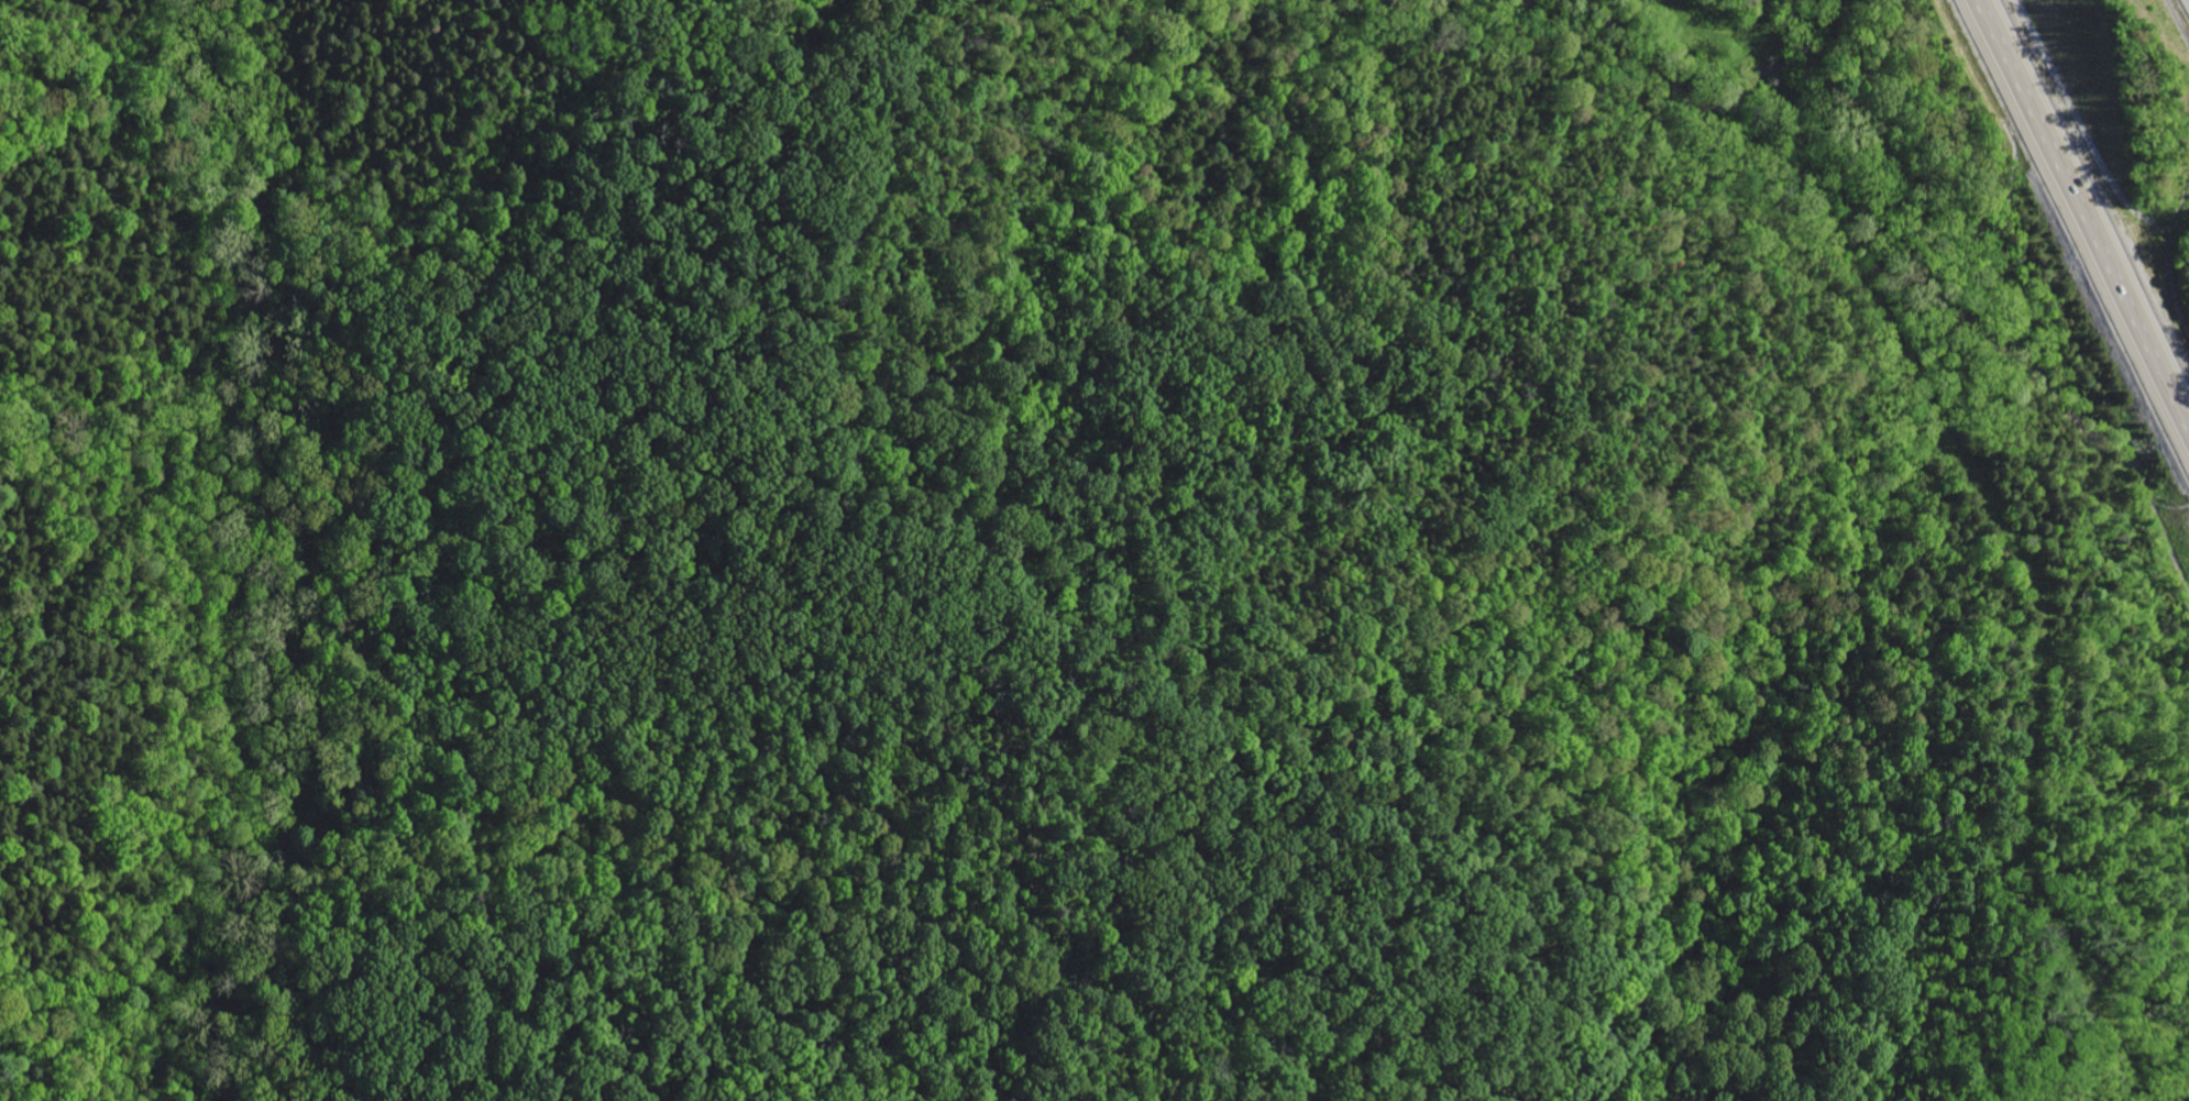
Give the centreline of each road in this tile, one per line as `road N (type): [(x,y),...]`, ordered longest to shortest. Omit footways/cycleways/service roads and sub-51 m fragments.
road 1 (motorway): [(1974,0),(2188,442)]

